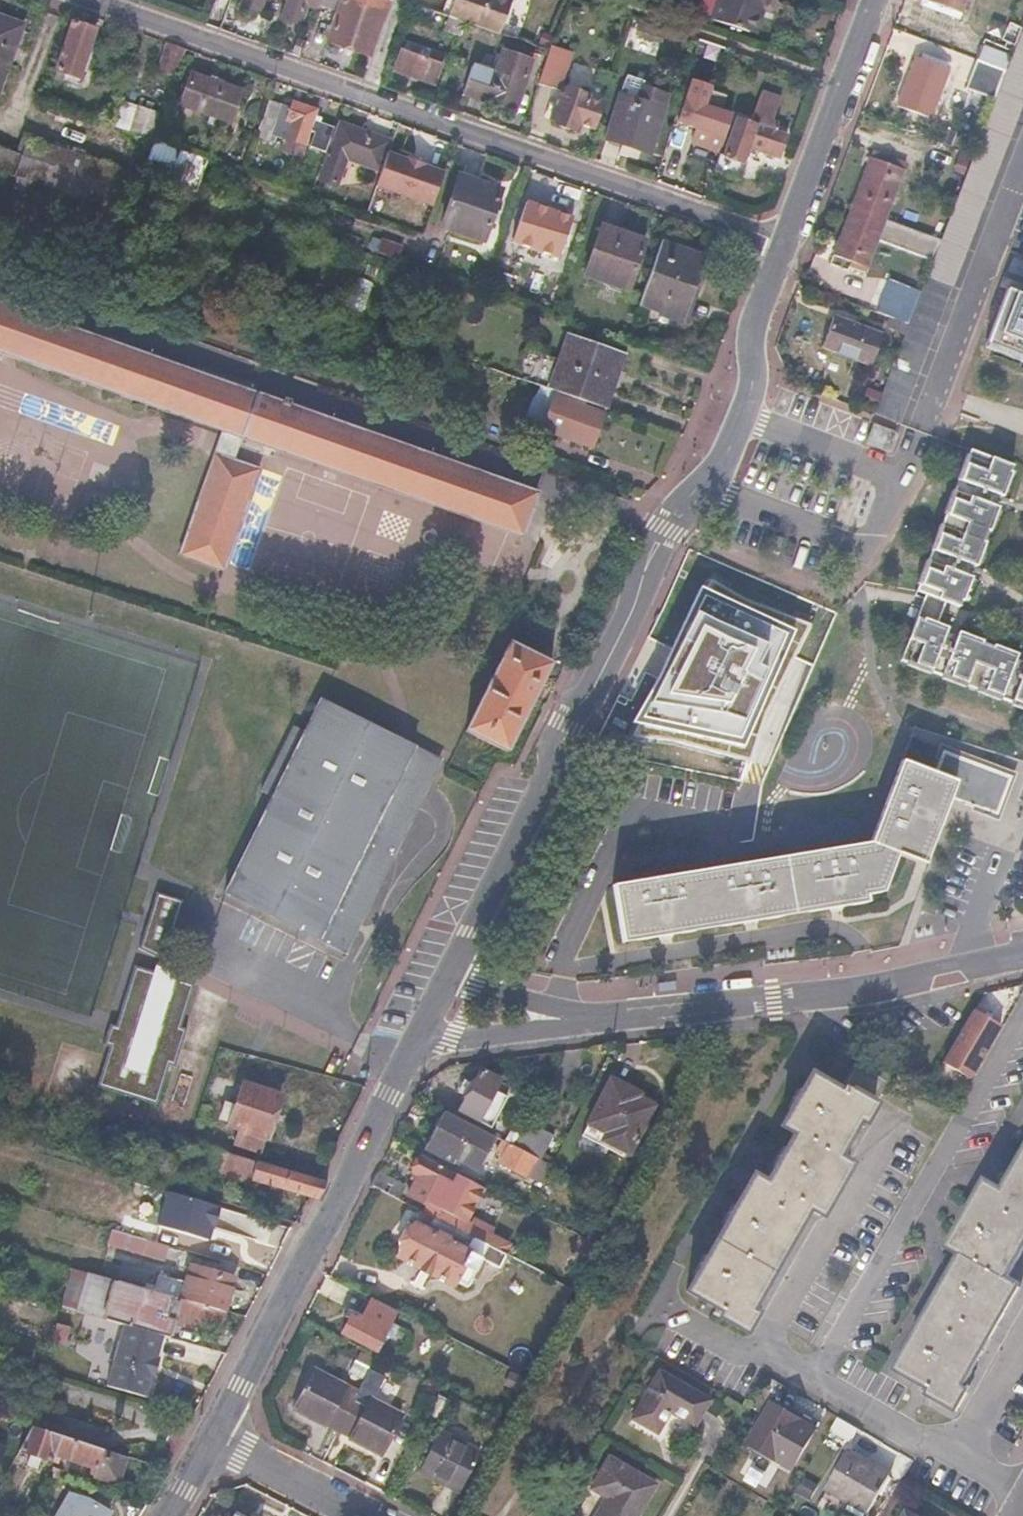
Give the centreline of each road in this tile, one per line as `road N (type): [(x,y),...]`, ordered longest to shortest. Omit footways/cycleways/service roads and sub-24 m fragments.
road 1 (secondary): [(787,247),(757,333),(755,391),(725,461),(671,530),(453,975)]
road 2 (residential): [(787,247),(74,0)]
road 3 (secondary): [(411,1050),(212,1445)]
road 4 (residential): [(606,1019),(877,985),(1022,954)]
road 5 (secondary): [(873,0),(787,247)]
road 6 (residential): [(411,1050),(606,1019)]
road 7 (residential): [(212,1445),(374,1515)]
road 8 (residential): [(606,1019),(453,975)]

